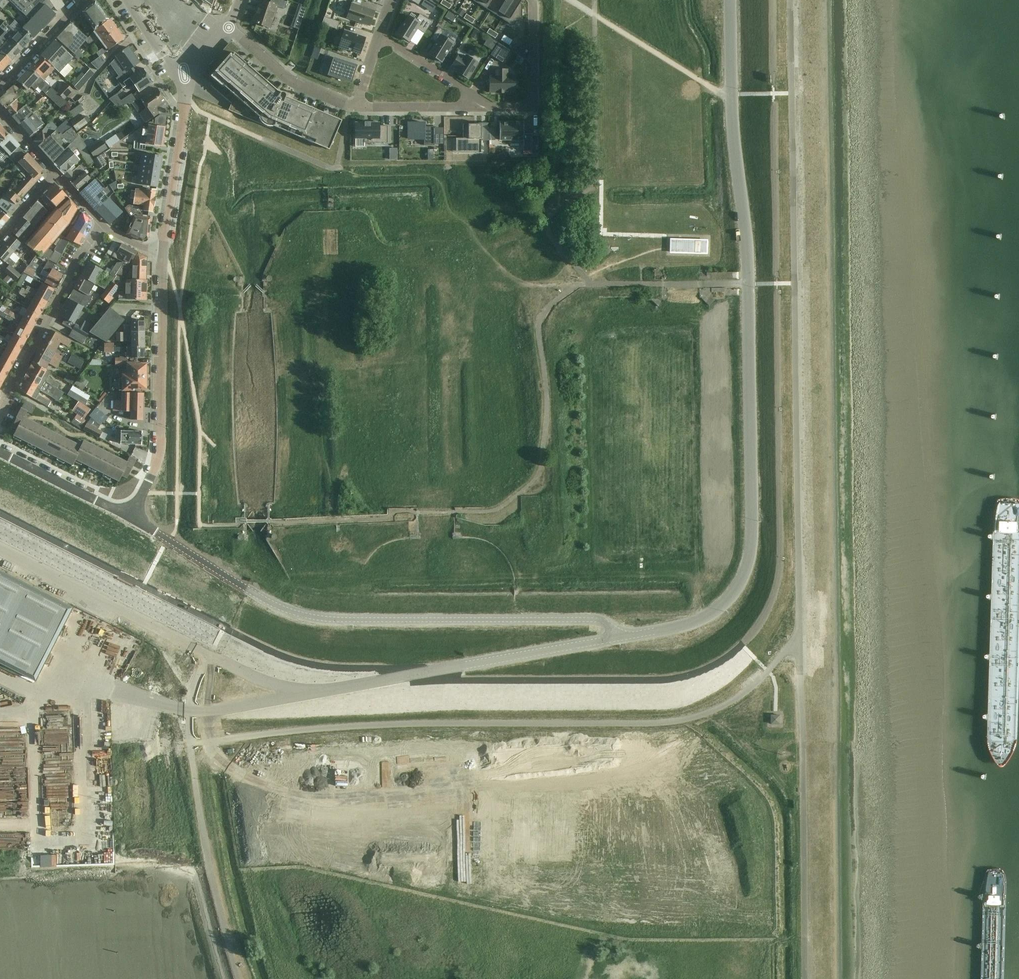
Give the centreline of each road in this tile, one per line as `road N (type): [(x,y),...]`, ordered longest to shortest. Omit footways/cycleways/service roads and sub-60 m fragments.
road 1 (tertiary): [(619,637),(707,615),(749,566),(747,256),(730,0)]
road 2 (unclassified): [(799,644),(742,695),(664,738),(622,813),(577,832),(429,788),(272,787),(236,775),(191,744)]
road 3 (unclassified): [(799,644),(791,0)]
road 4 (unclassified): [(285,610),(339,620),(594,619),(619,637)]
road 5 (unclassified): [(807,978),(799,644)]
road 6 (tertiary): [(300,689),(619,637)]
road 7 (residential): [(128,514),(159,452),(165,255)]
road 8 (unclassified): [(191,744),(202,844),(240,978)]
road 9 (tertiary): [(210,654),(0,547)]
road 10 (residential): [(0,405),(101,222)]
road 11 (residential): [(128,514),(285,610)]
road 12 (residential): [(165,255),(184,99),(179,76)]
road 13 (residential): [(227,26),(292,82),(356,107)]
road 14 (residential): [(476,107),(470,92),(380,37)]
road 15 (residential): [(356,107),(476,107)]

